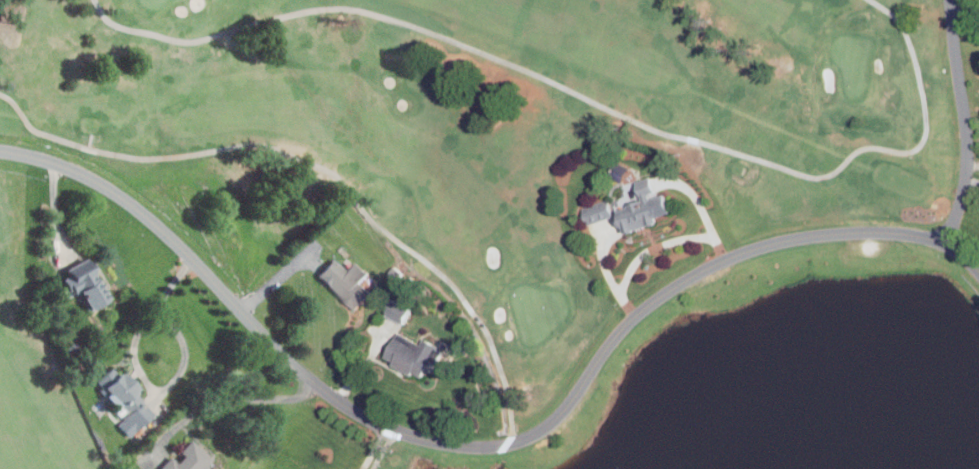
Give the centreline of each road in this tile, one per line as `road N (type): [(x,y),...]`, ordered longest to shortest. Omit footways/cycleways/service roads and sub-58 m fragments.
road 1 (residential): [(0,150),(67,165),(115,191),(162,226),(312,381),(381,424),(451,442),(511,440),(548,420),(628,315),(735,250),(793,234),(886,229),(942,240),(978,271)]
road 2 (residential): [(942,240),(965,156),(949,0)]

